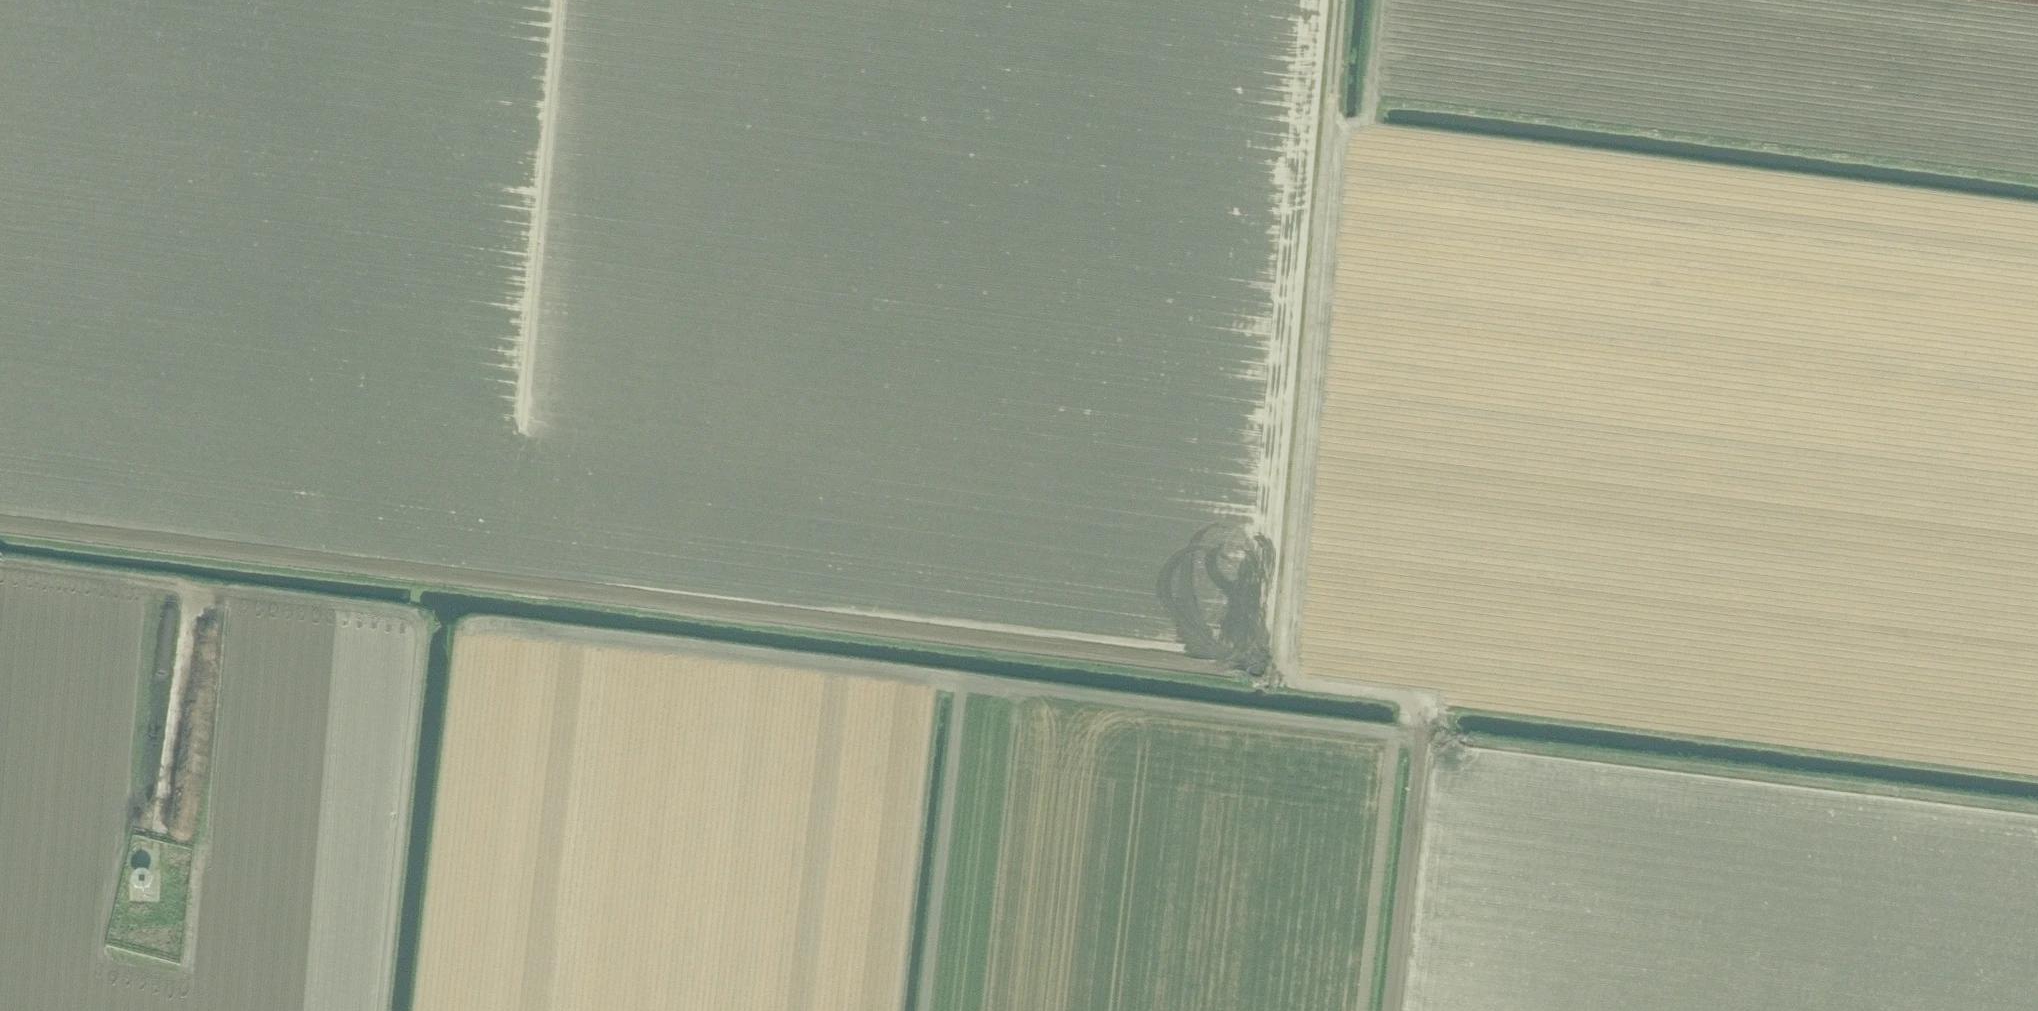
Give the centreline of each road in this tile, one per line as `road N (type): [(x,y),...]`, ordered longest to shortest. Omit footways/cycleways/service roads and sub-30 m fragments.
road 1 (track): [(0,563),(193,586),(160,841)]

